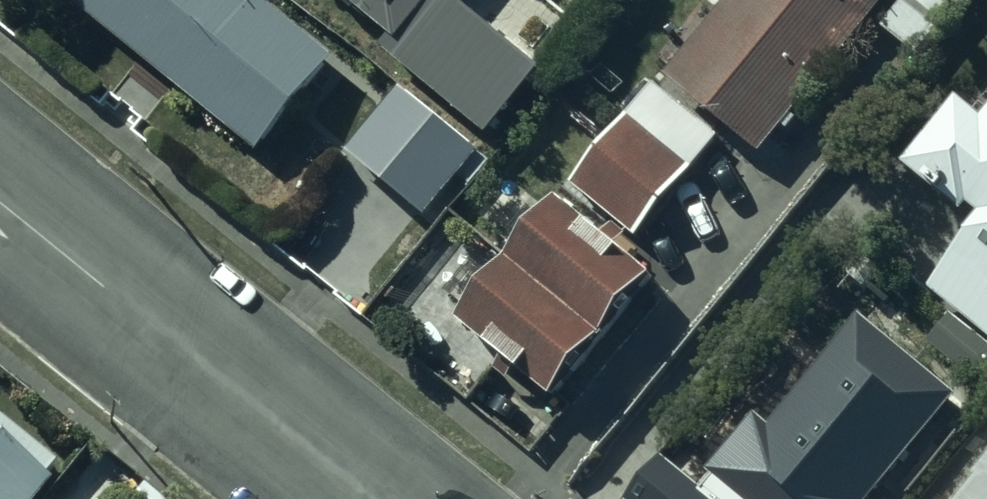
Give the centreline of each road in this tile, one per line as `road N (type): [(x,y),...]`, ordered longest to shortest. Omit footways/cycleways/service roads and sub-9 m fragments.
road 1 (residential): [(0,208),(356,498)]

